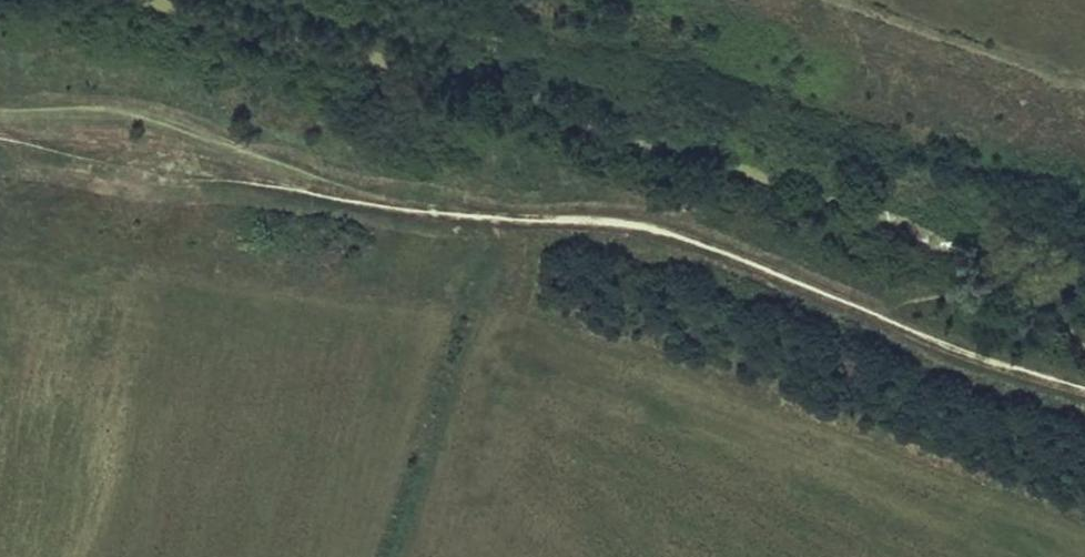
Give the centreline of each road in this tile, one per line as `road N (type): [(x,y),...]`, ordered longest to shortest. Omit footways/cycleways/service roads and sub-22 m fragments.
road 1 (tertiary): [(0,246),(649,378),(1084,545)]
road 2 (tertiary): [(1084,451),(680,304),(0,172)]

